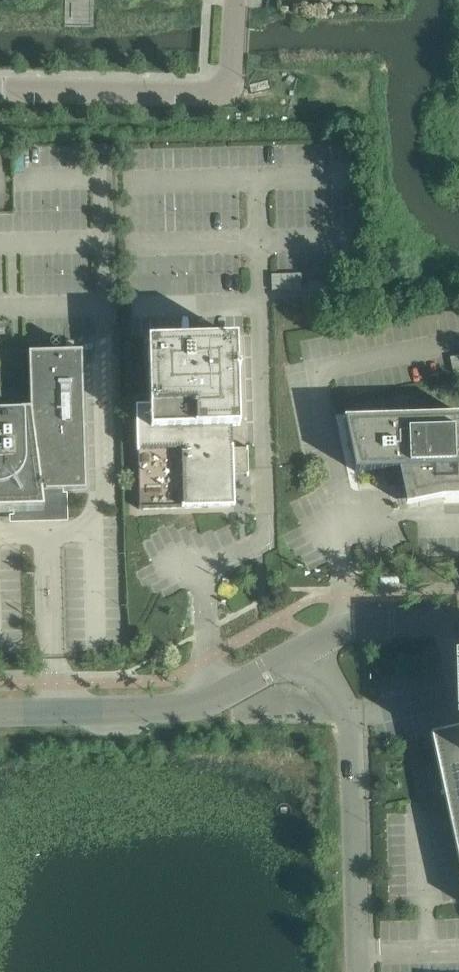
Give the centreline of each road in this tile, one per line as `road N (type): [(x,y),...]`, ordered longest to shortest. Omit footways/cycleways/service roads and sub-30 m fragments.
road 1 (residential): [(311,649),(350,725),(359,971)]
road 2 (unclassified): [(0,713),(198,706),(311,649)]
road 3 (residential): [(234,61),(229,87),(217,93),(0,90)]
road 4 (residential): [(458,623),(349,629),(311,649)]

